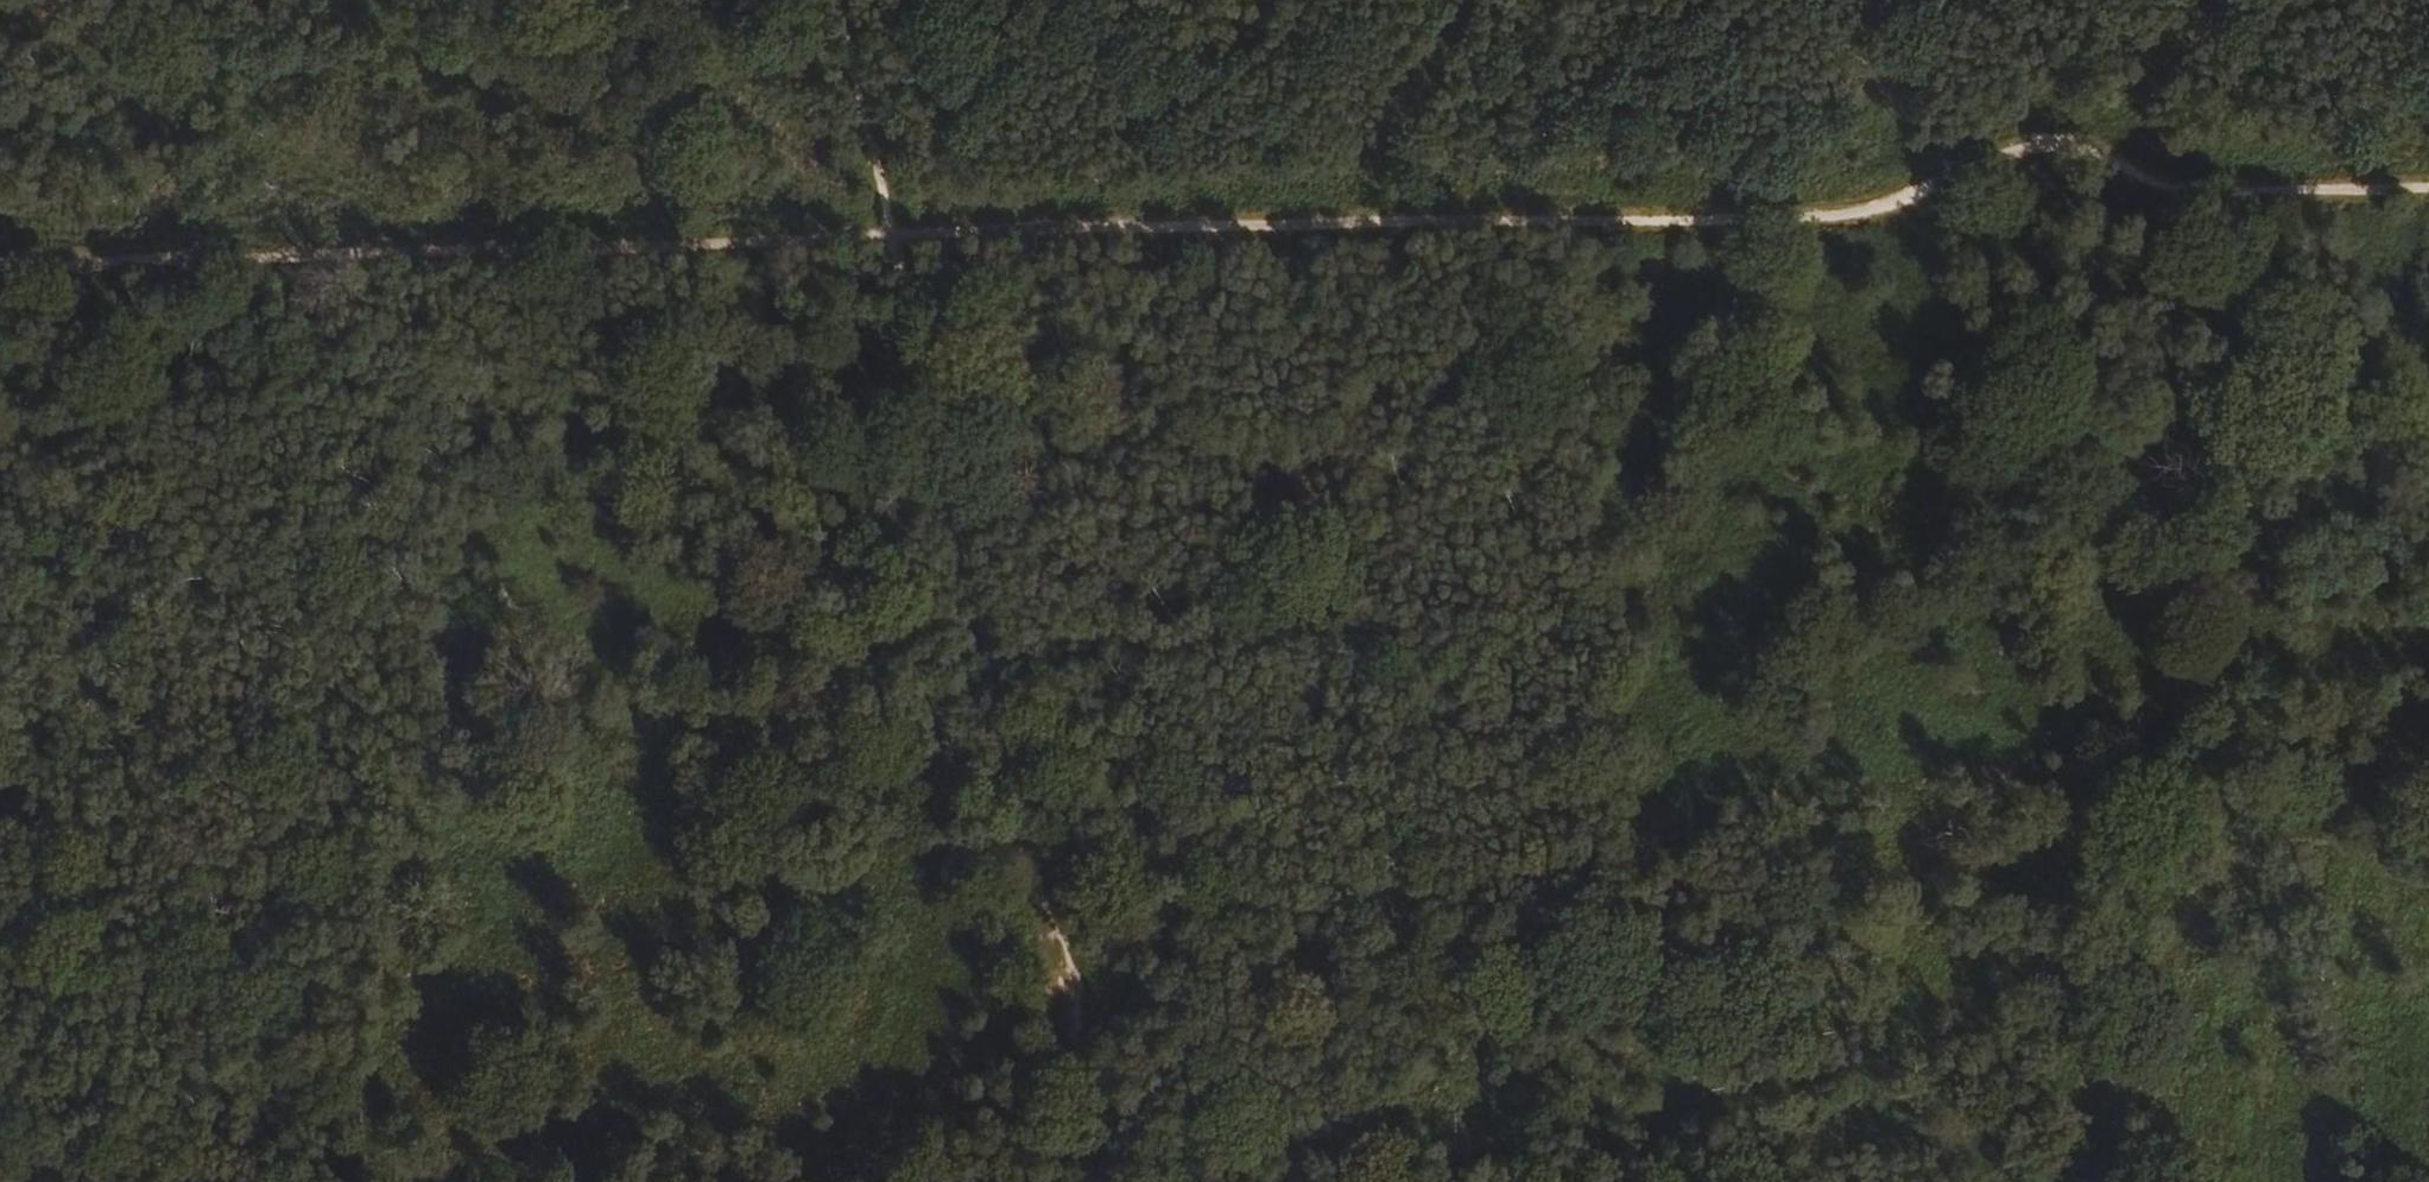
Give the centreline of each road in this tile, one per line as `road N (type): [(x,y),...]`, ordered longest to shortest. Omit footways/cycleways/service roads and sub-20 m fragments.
road 1 (track): [(1111,1181),(838,0)]

